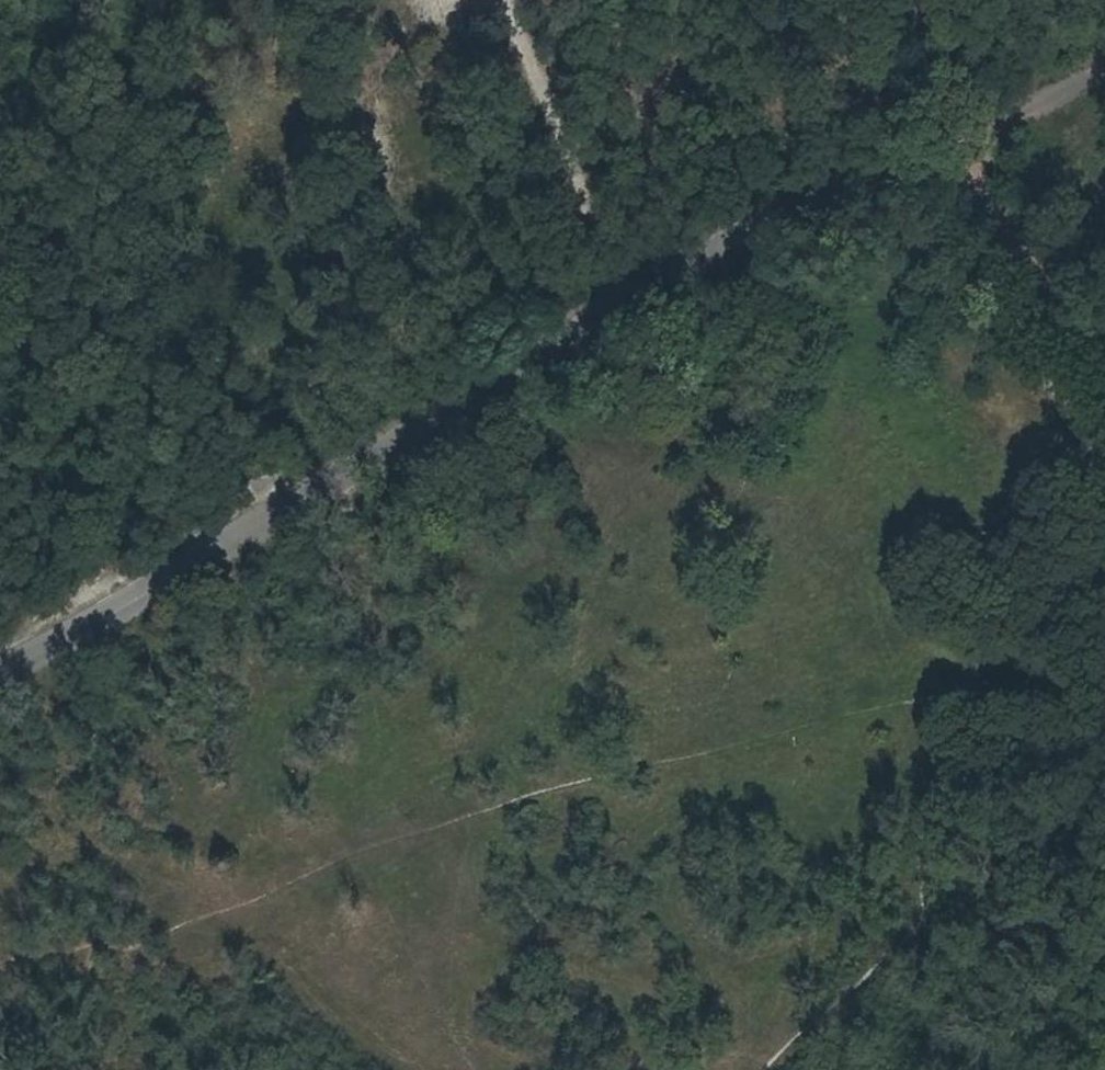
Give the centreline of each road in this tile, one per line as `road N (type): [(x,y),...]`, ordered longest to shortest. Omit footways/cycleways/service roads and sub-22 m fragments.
road 1 (unclassified): [(938,153),(623,301),(0,674)]
road 2 (unclassified): [(938,153),(1104,371)]
road 3 (unclassified): [(1104,75),(938,153)]

